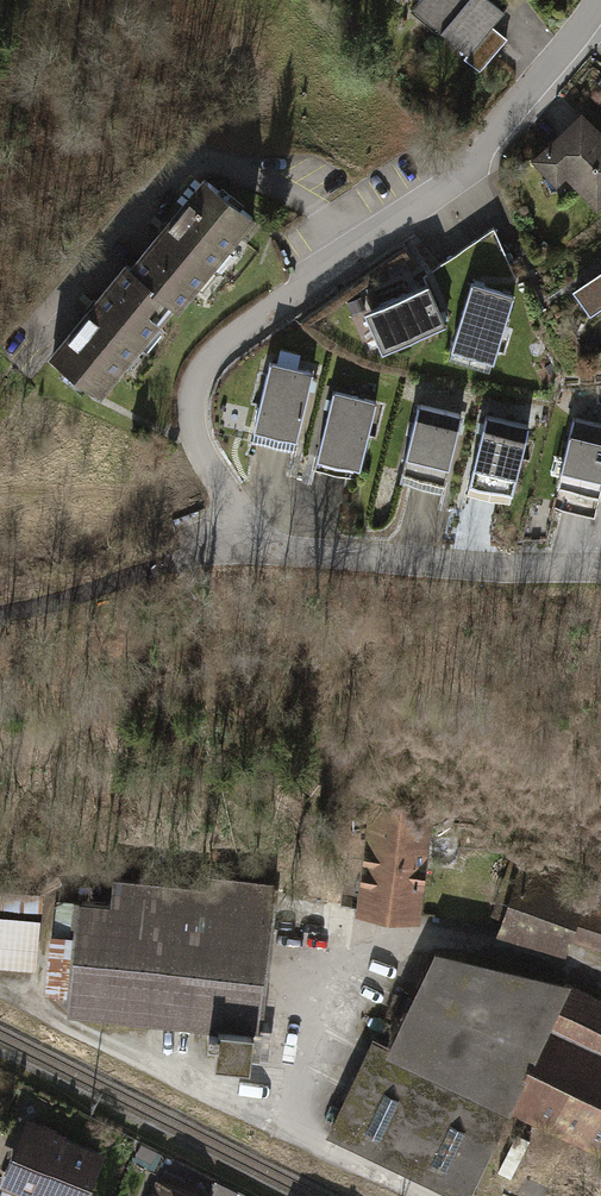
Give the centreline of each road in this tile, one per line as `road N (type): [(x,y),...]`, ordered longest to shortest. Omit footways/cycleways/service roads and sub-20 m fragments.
road 1 (residential): [(600,15),(481,162),(249,323),(210,356),(191,398),(195,453),(253,530),(355,557),(600,569)]

